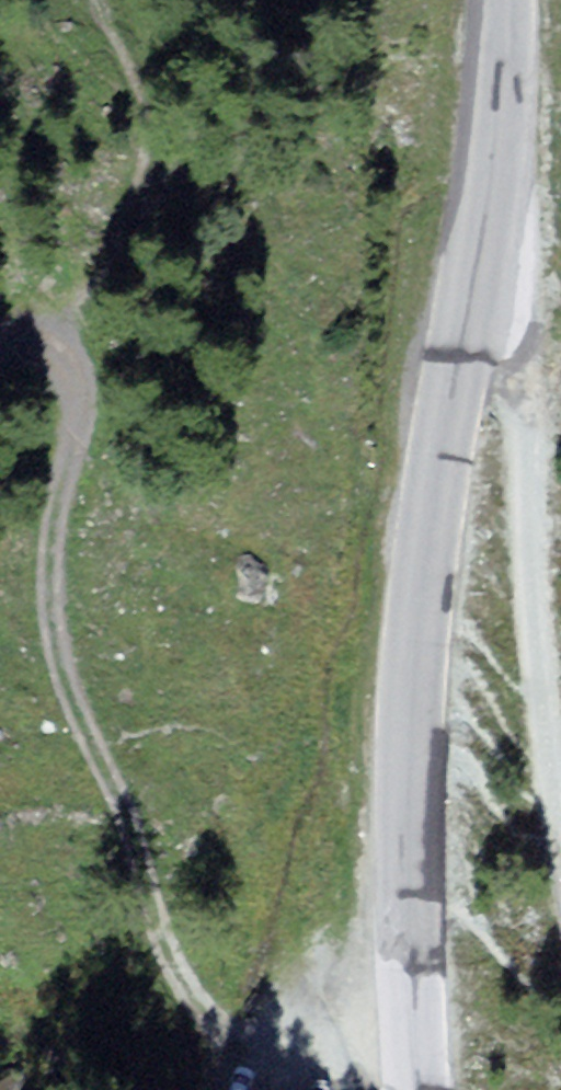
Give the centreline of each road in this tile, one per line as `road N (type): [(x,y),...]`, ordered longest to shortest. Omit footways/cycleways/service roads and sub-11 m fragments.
road 1 (track): [(342,1089),(261,1065),(197,1009),(181,981),(53,637),(50,562),(71,399),(42,347),(0,341)]
road 2 (tertiary): [(421,1089),(408,856),(411,702),(433,488),(462,330)]
road 3 (unclassified): [(462,330),(523,379),(539,752),(560,843)]
road 4 (tertiary): [(462,330),(497,146),(511,0)]

